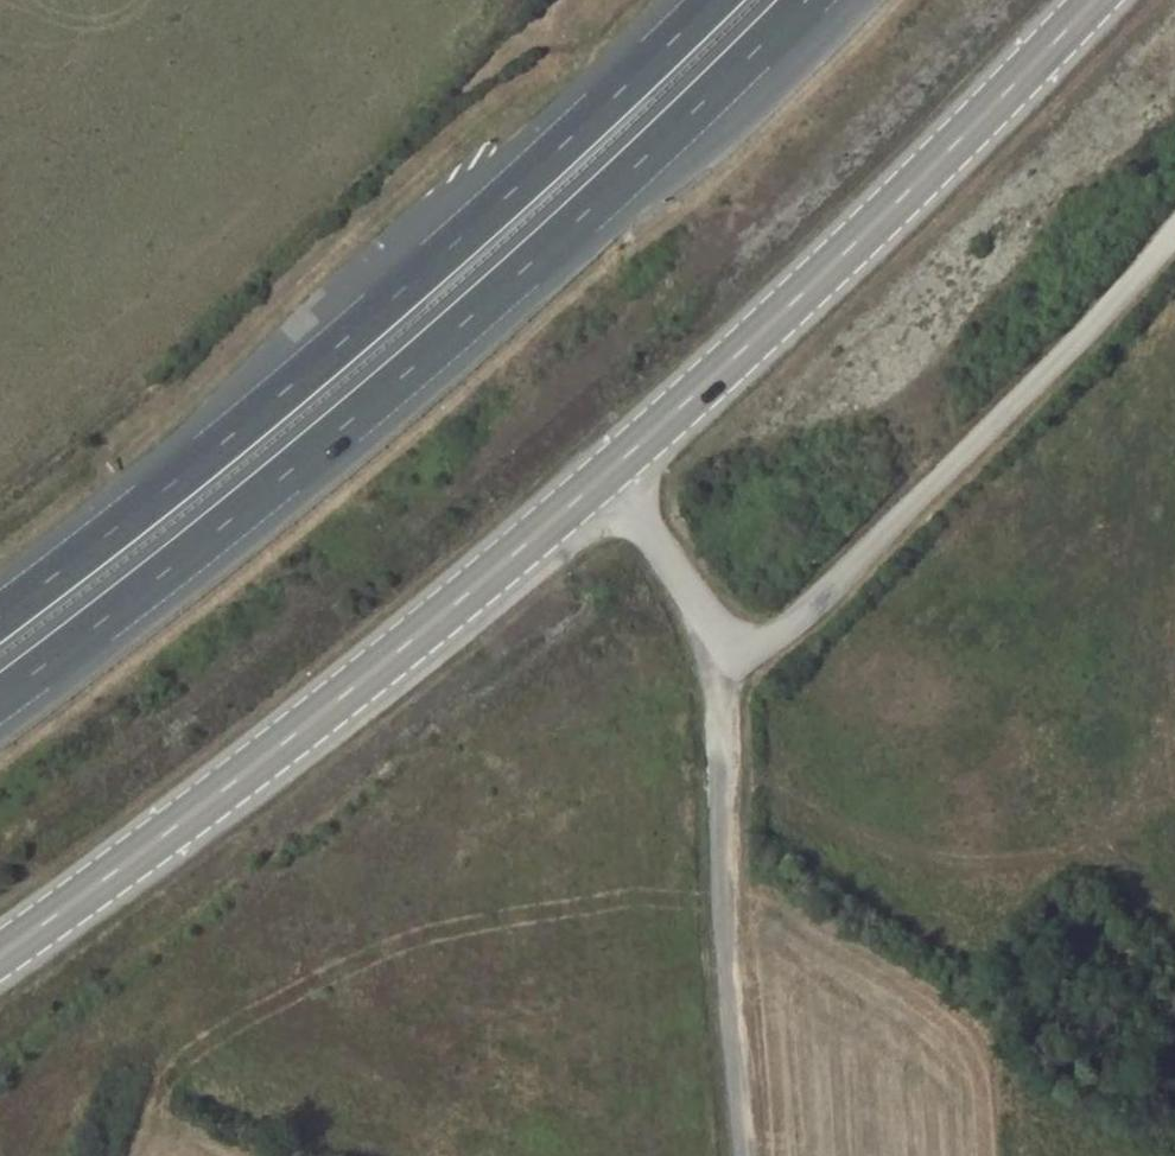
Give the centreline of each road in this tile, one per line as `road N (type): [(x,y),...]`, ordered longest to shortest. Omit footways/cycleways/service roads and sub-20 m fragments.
road 1 (motorway): [(0,699),(214,535),(459,328),(807,0)]
road 2 (motorway): [(714,0),(407,285),(164,491),(0,617)]
road 3 (unclassified): [(611,471),(723,647),(749,646),(839,583),(1070,352),(1174,233)]
road 4 (secondary): [(611,471),(405,646),(0,952)]
road 5 (secondary): [(1094,0),(902,197),(611,471)]
road 6 (track): [(723,647),(744,1155)]

